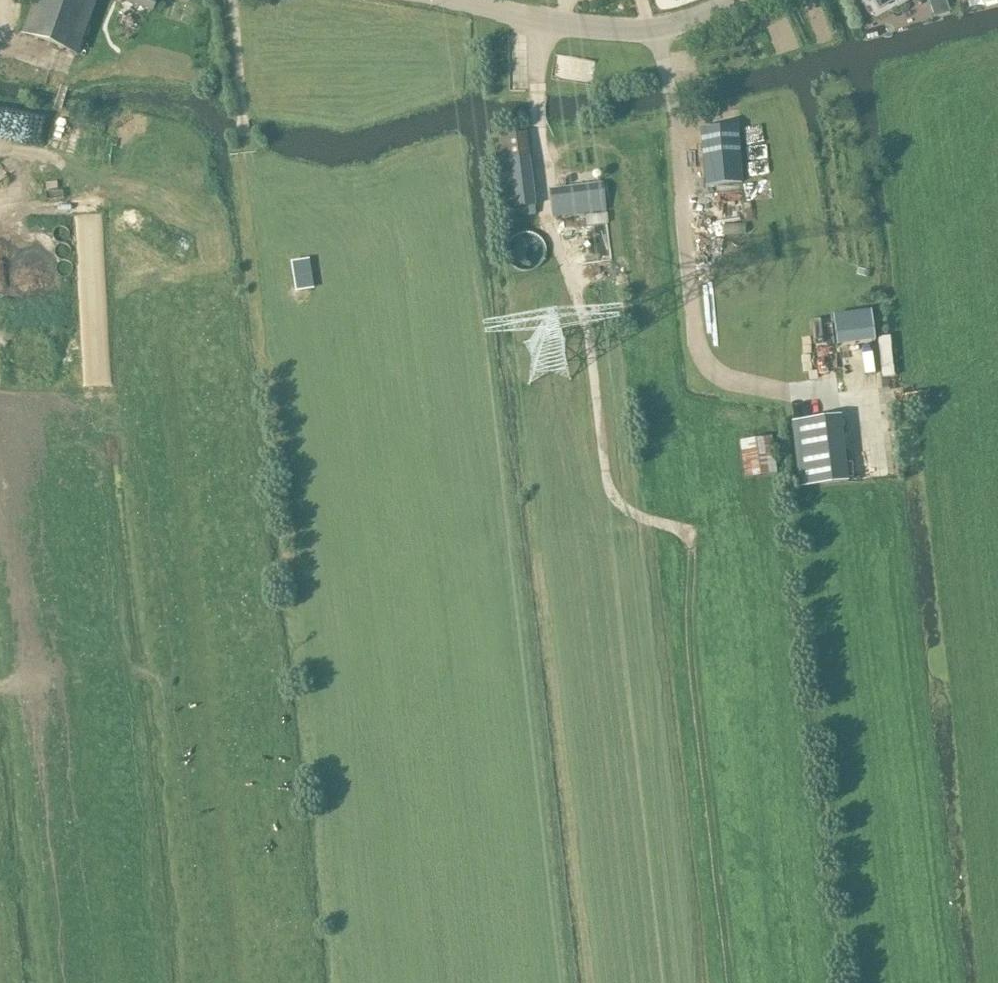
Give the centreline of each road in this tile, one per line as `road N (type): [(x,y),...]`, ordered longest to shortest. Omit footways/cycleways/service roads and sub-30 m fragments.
road 1 (tertiary): [(450,0),(636,31),(731,0)]

